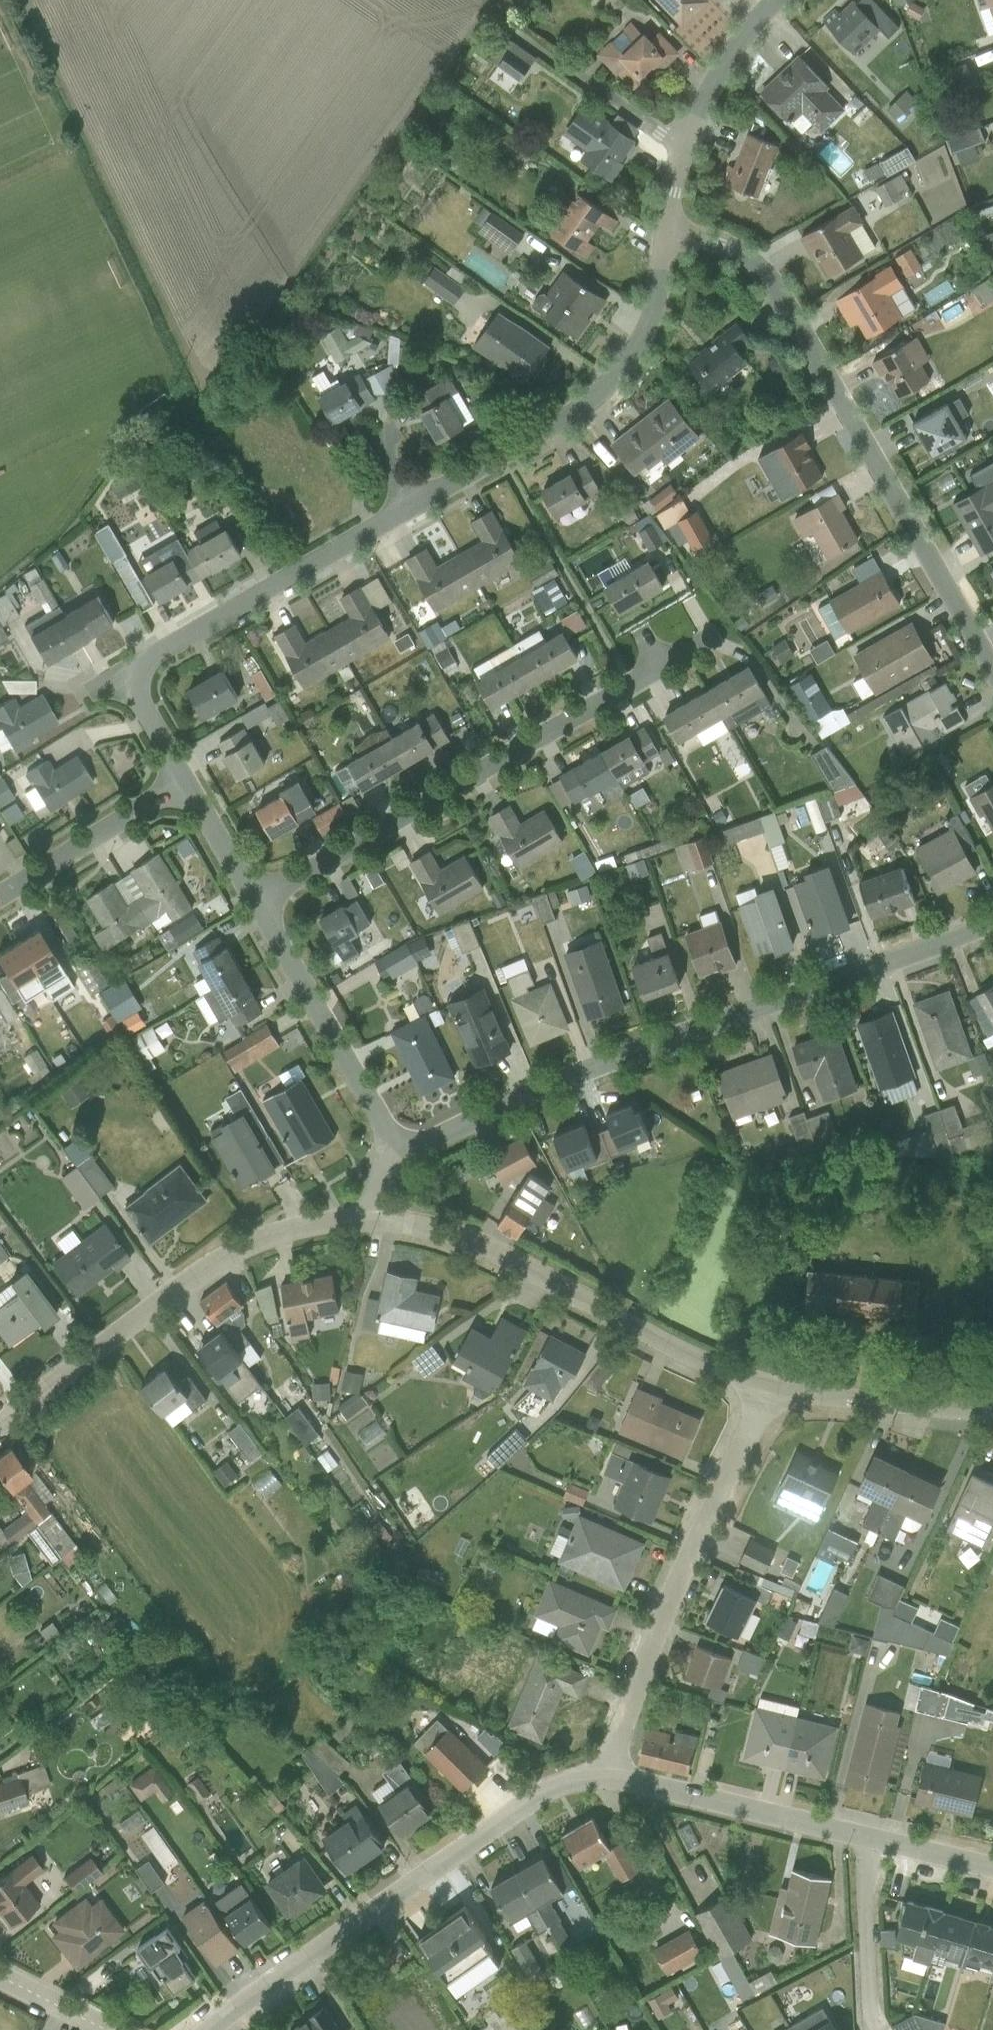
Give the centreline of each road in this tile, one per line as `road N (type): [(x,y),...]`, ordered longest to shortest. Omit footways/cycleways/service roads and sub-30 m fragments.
road 1 (residential): [(129,666),(601,392),(653,323),(673,227)]
road 2 (residential): [(397,1155),(613,1061),(992,922)]
road 3 (residential): [(992,669),(766,267),(742,248),(673,227)]
road 4 (residential): [(718,630),(253,895)]
road 5 (residential): [(607,1764),(357,1919),(209,2029)]
road 6 (residential): [(0,1428),(254,1234),(381,1215)]
road 7 (residential): [(381,1215),(477,1241),(639,1332),(766,1386)]
road 8 (residential): [(607,1764),(766,1386)]
road 9 (residential): [(397,1155),(253,895)]
road 10 (residential): [(870,1830),(607,1764)]
road 11 (residential): [(766,1386),(992,1413)]
road 12 (residential): [(682,145),(497,18)]
road 13 (residential): [(188,778),(0,895)]
road 14 (residential): [(870,1830),(879,2029)]
road 15 (residential): [(682,145),(690,112),(770,0)]
road 16 (residential): [(0,1968),(123,2029)]
road 17 (residential): [(253,895),(188,778)]
road 18 (residential): [(992,1866),(870,1830)]
road 19 (residential): [(188,778),(129,666)]

